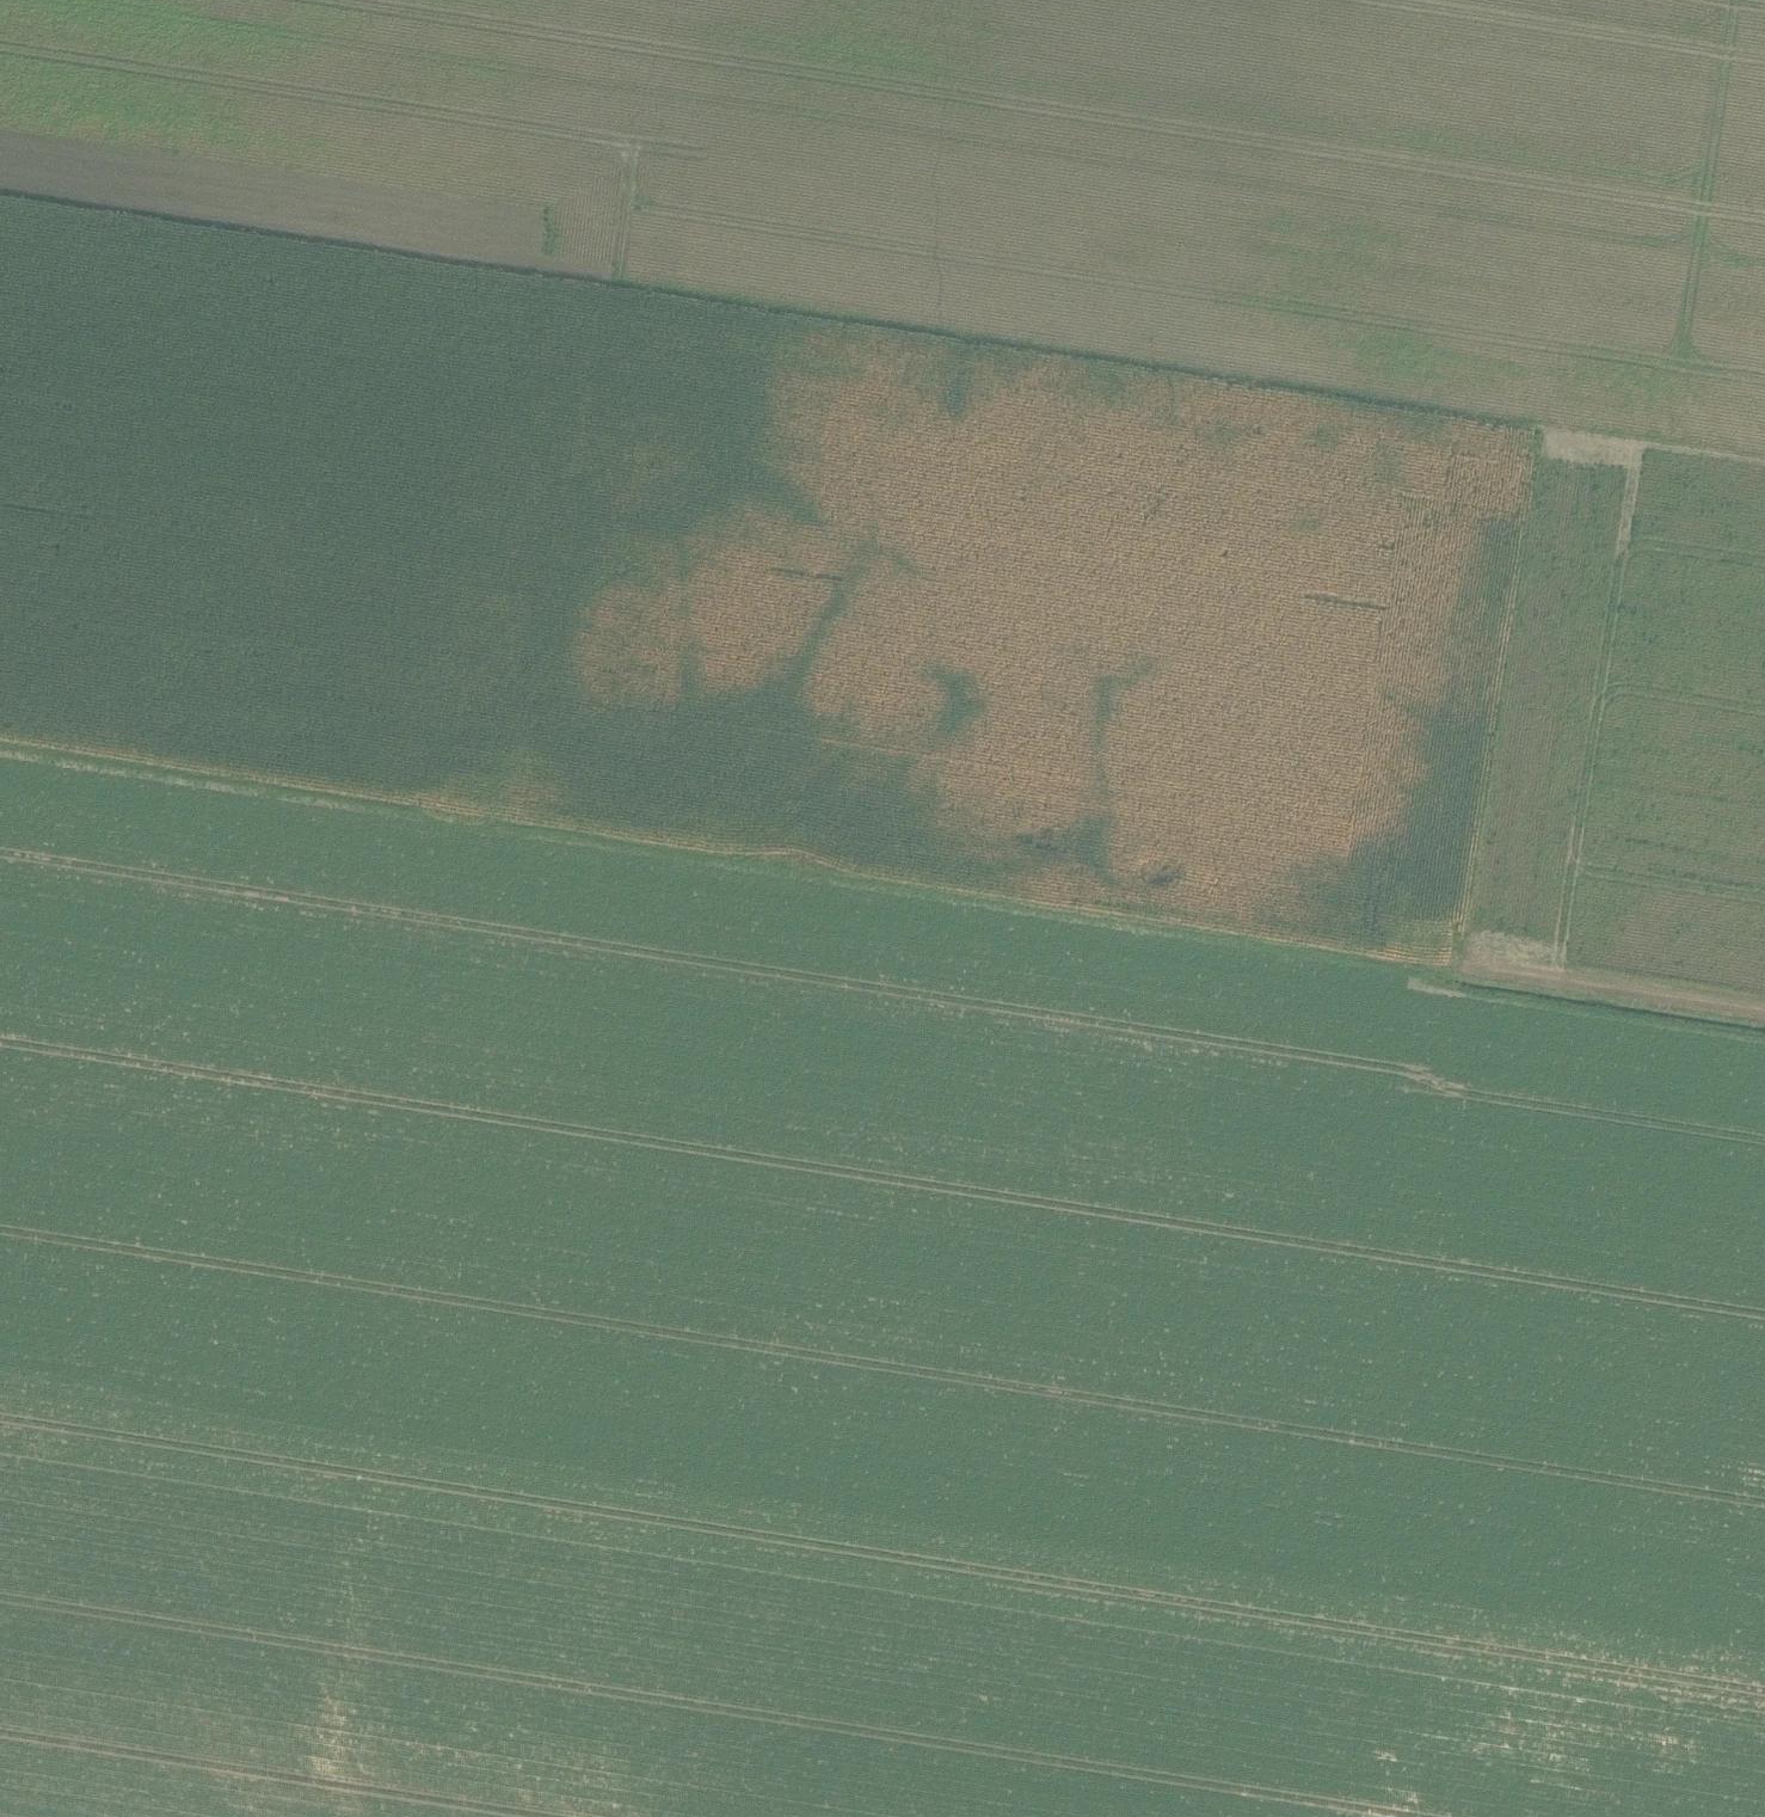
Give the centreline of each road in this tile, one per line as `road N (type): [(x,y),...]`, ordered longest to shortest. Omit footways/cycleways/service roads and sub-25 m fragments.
road 1 (track): [(1764,1011),(1471,964),(1440,968)]

